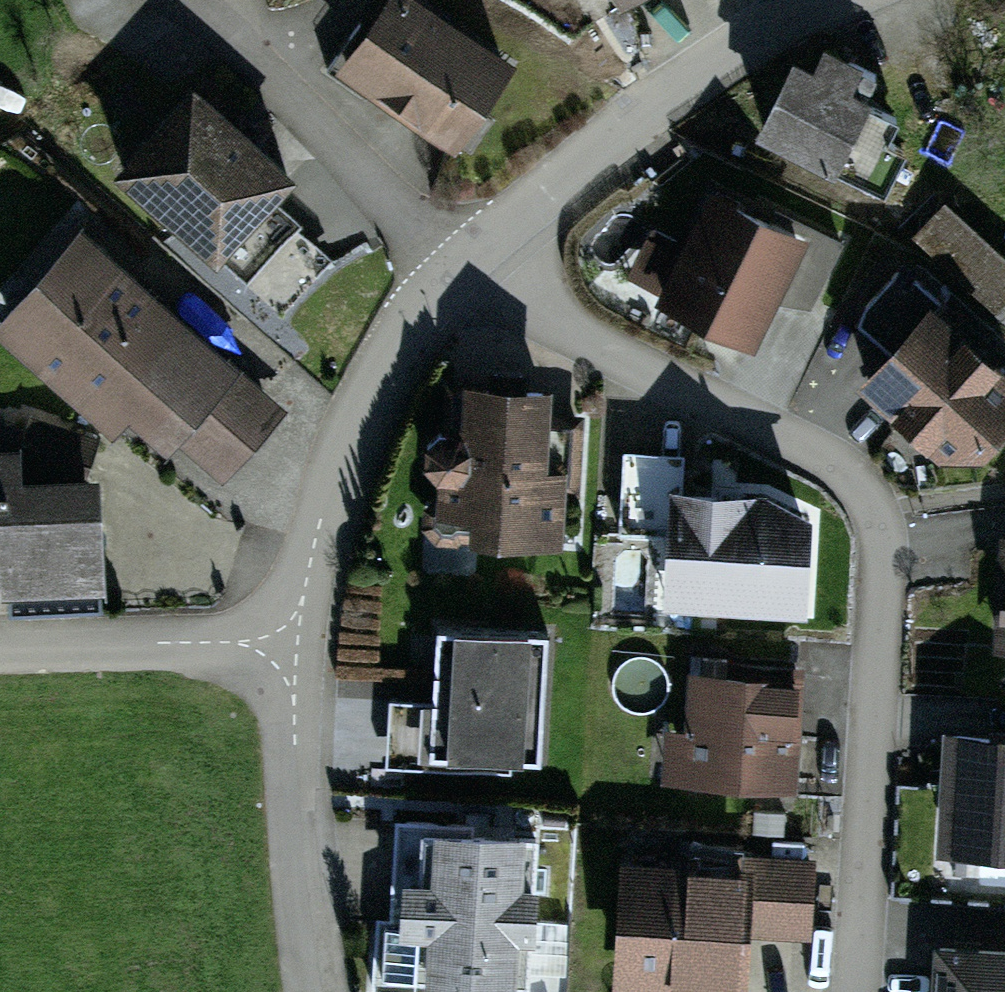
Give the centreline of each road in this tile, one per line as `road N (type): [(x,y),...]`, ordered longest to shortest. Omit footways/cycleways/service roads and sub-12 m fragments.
road 1 (residential): [(858,991),(877,561),(867,497),(803,449),(456,271)]
road 2 (residential): [(456,271),(673,73),(813,0)]
road 3 (residential): [(289,646),(330,473),(385,364),(456,271)]
road 4 (residential): [(173,0),(456,271)]
road 5 (residential): [(326,991),(289,646)]
road 6 (residential): [(0,650),(289,646)]

